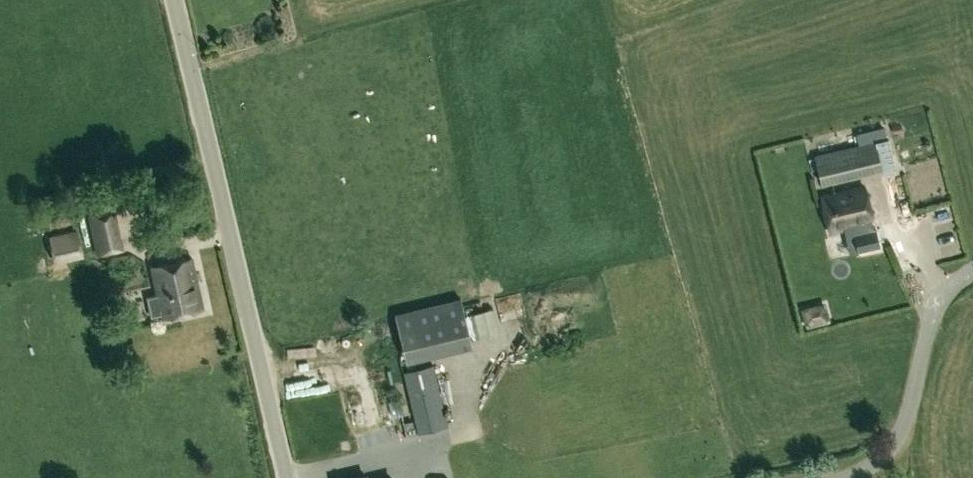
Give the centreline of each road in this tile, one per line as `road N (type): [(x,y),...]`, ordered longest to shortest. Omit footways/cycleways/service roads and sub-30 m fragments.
road 1 (unclassified): [(287,477),(175,0)]

